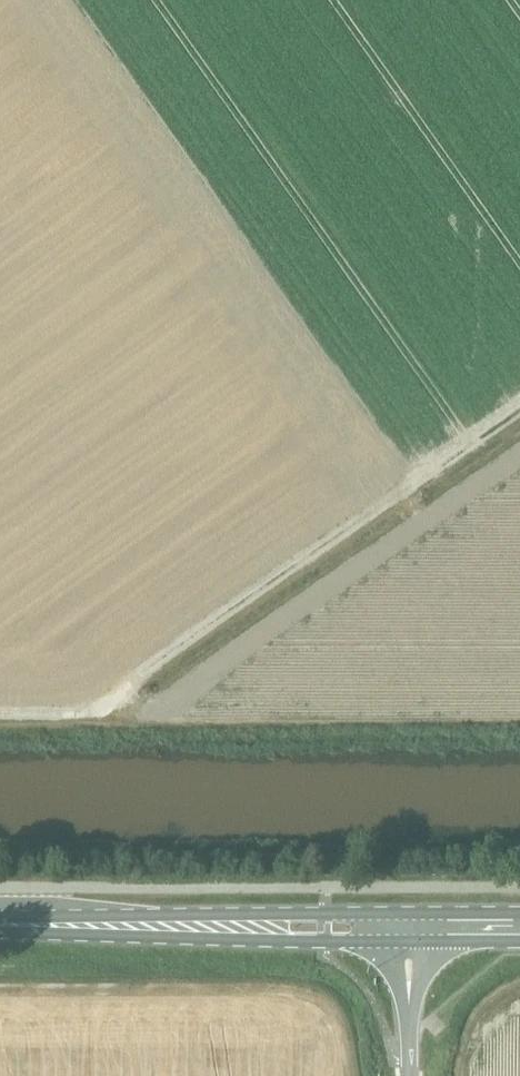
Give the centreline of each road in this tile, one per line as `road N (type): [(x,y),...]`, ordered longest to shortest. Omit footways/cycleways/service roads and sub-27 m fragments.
road 1 (secondary): [(408,913),(23,917),(10,924)]
road 2 (secondary): [(10,924),(23,933),(393,942)]

